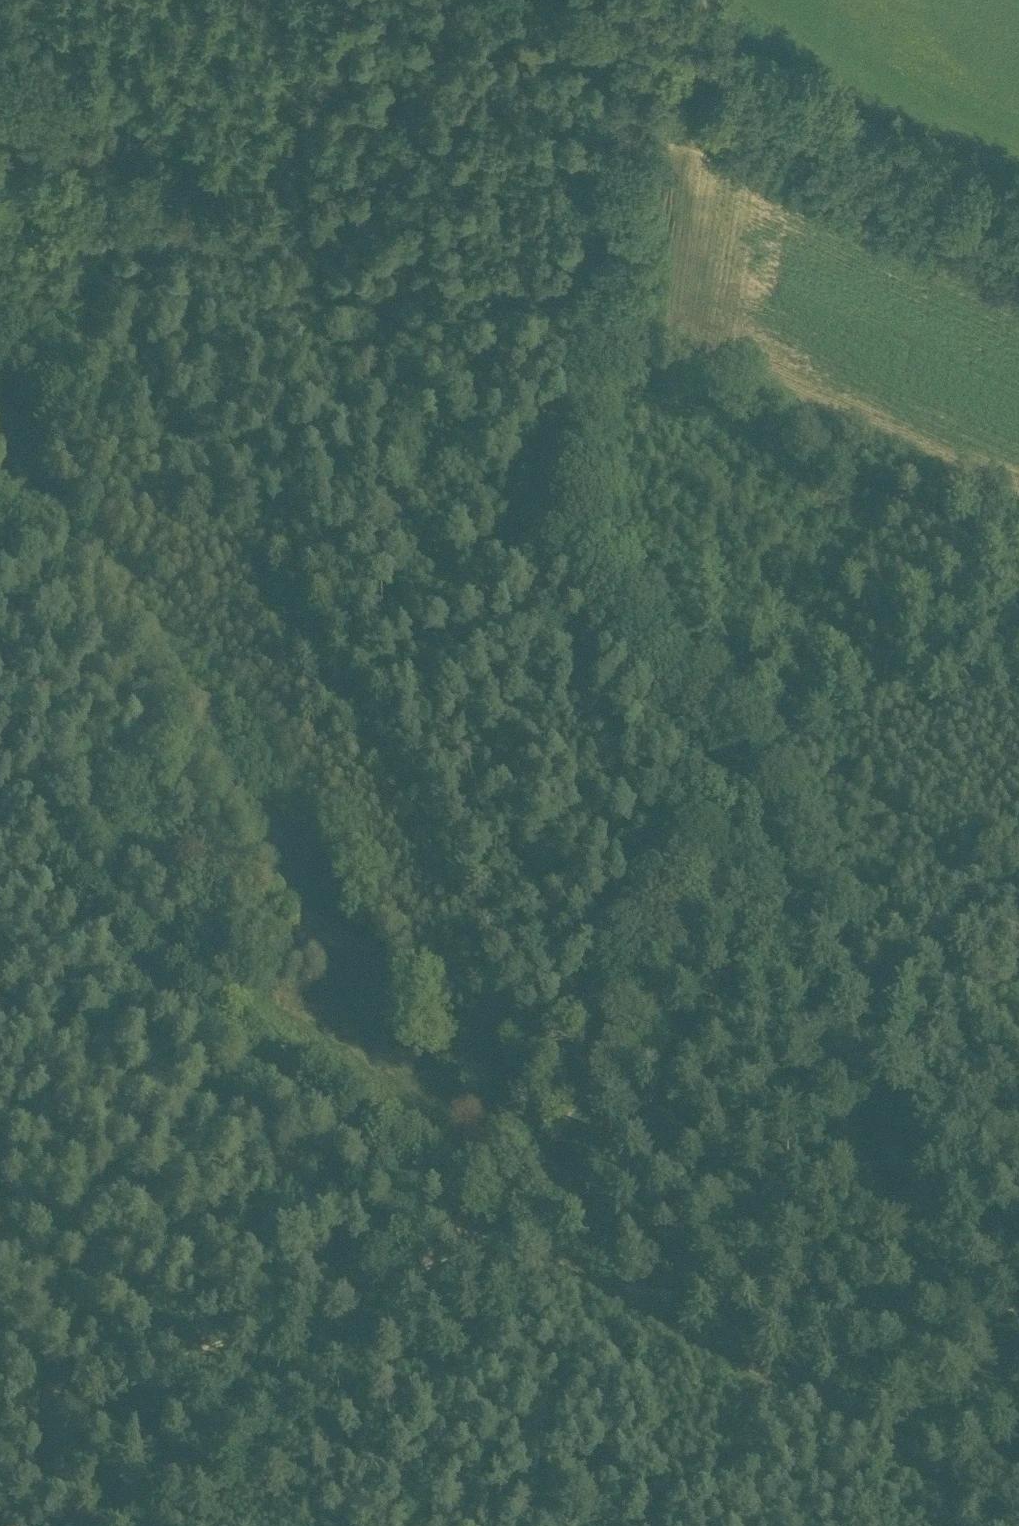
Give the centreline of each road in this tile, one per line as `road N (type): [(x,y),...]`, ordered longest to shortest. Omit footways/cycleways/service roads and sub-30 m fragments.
road 1 (track): [(695,791),(657,681),(588,559),(577,506),(583,364),(620,54),(635,15)]
road 2 (track): [(1018,1383),(937,1298),(837,1118),(695,791)]
road 3 (unclassified): [(1018,229),(874,169),(635,15)]

